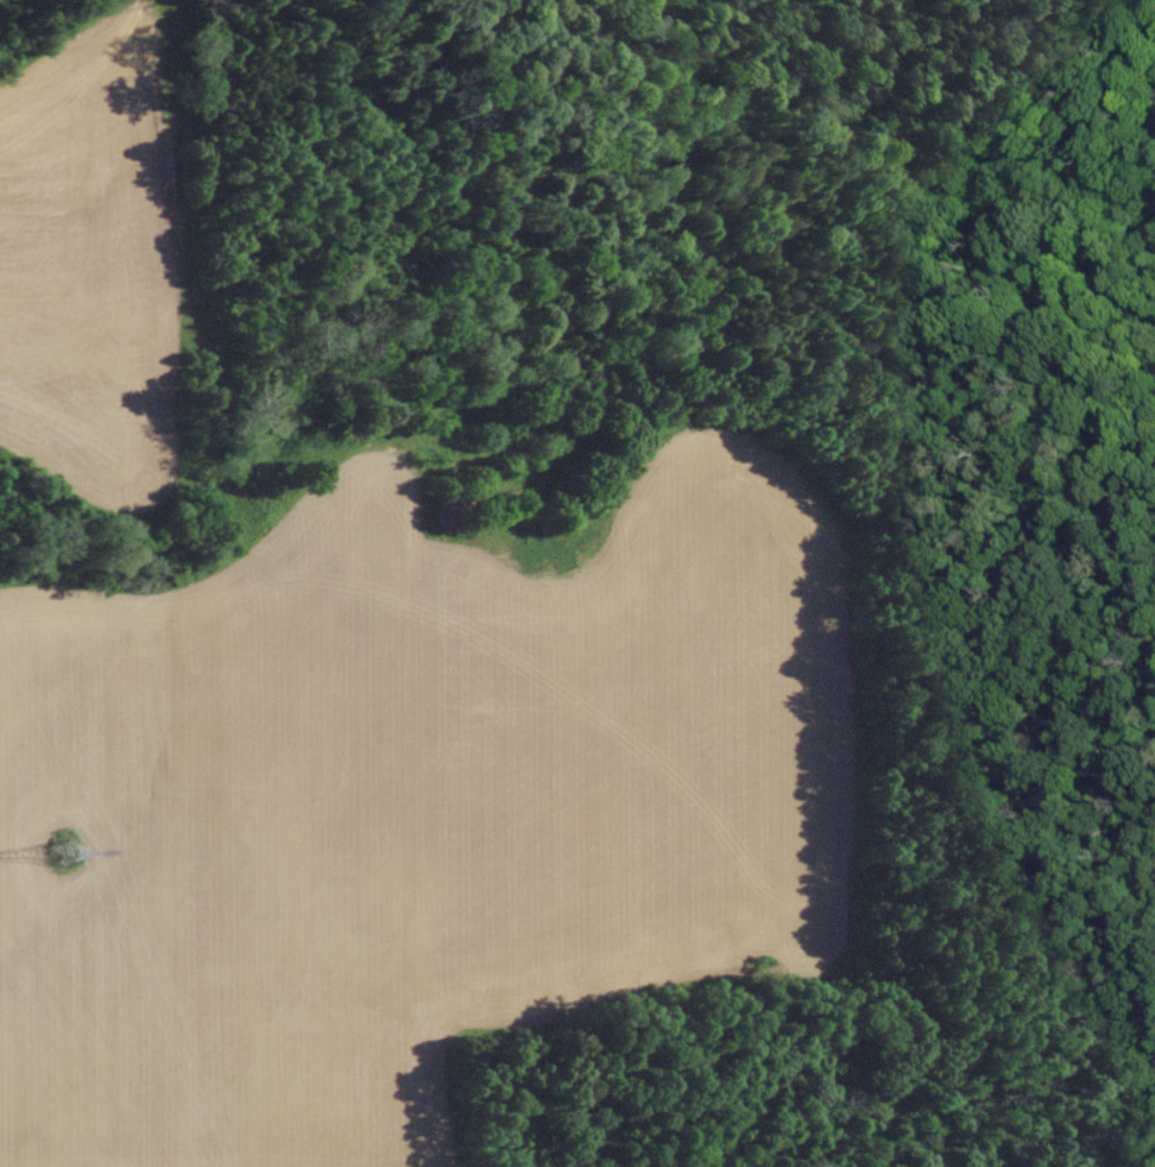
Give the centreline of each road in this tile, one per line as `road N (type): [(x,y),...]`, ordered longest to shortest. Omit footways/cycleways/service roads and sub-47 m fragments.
road 1 (residential): [(150,757),(147,562),(168,226),(156,62),(133,23),(133,0)]

